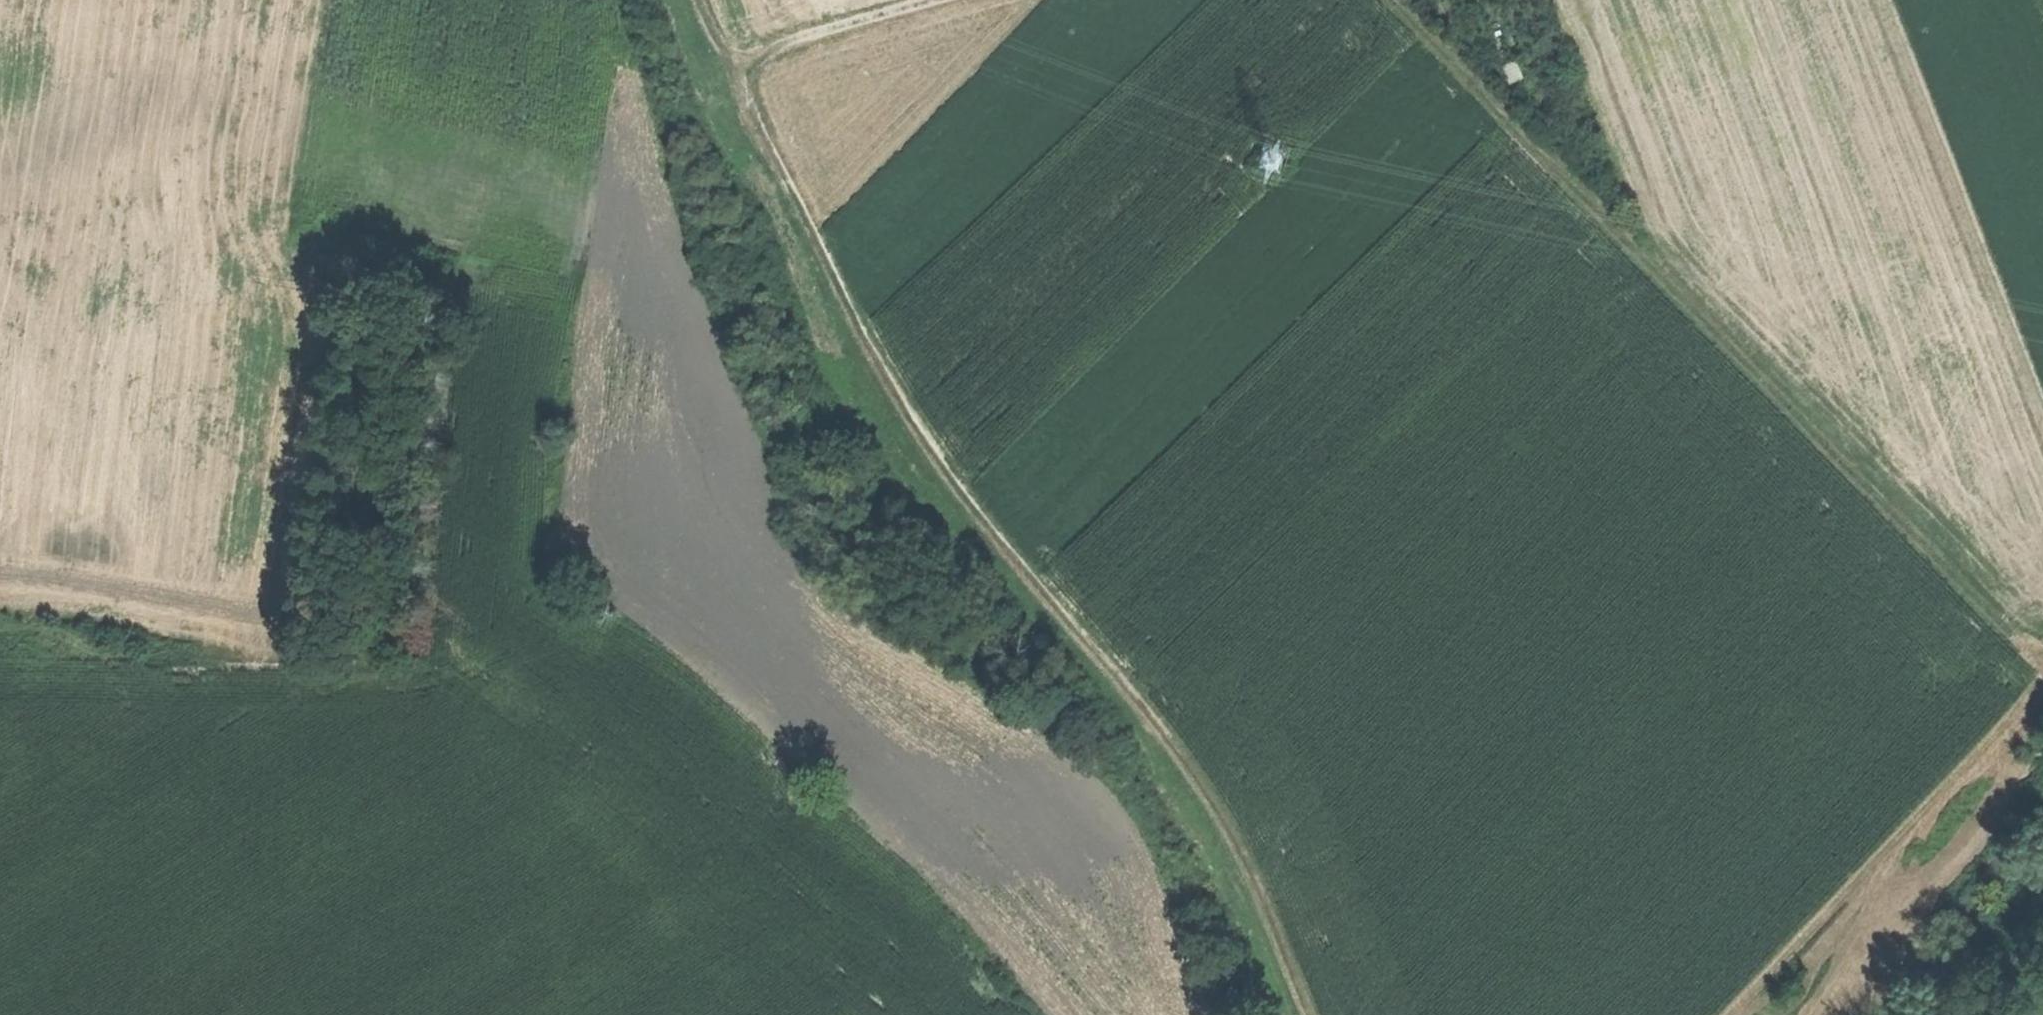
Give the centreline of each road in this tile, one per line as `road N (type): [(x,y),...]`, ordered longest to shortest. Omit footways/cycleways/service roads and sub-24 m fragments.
road 1 (track): [(1315,1014),(1226,809),(913,408),(742,80),(765,47),(932,0)]
road 2 (track): [(1729,1014),(2042,688)]

